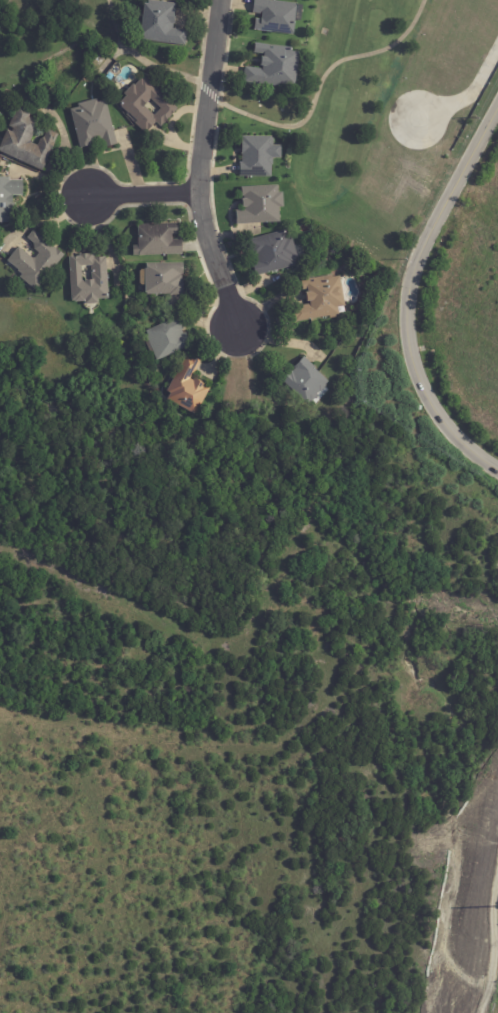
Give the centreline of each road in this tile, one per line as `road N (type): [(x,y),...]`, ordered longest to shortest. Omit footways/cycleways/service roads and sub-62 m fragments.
road 1 (tertiary): [(497,114),(412,276),(408,308),(408,343),(426,408),(497,470)]
road 2 (residential): [(224,0),(201,194),(240,333)]
road 3 (residential): [(411,120),(467,98),(497,46)]

